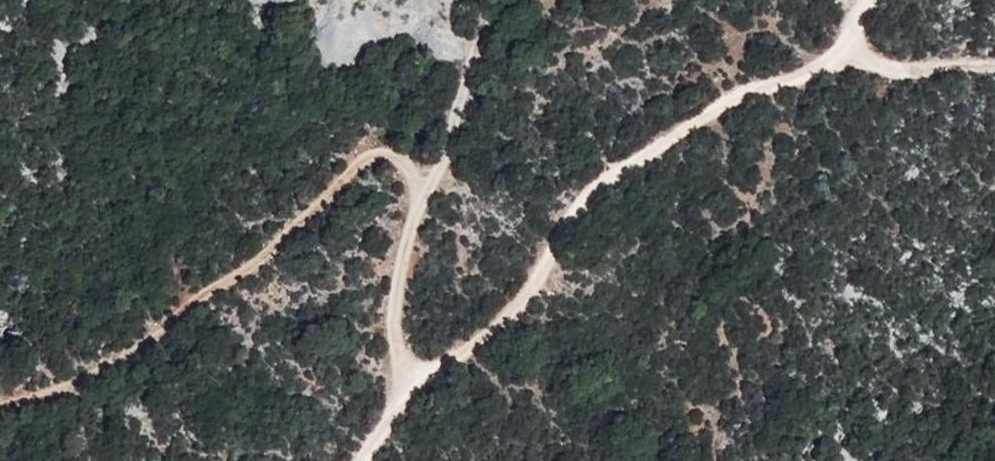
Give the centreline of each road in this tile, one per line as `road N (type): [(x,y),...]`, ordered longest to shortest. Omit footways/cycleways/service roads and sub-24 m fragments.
road 1 (track): [(364,460),(405,393),(536,277),(590,187),(757,79),(840,58),(870,0)]
road 2 (track): [(0,402),(65,391),(119,360),(376,151),(439,179)]
road 3 (track): [(439,179),(408,255),(405,393)]
road 4 (track): [(439,179),(487,28),(482,0)]
road 5 (track): [(840,58),(902,68),(994,65)]

